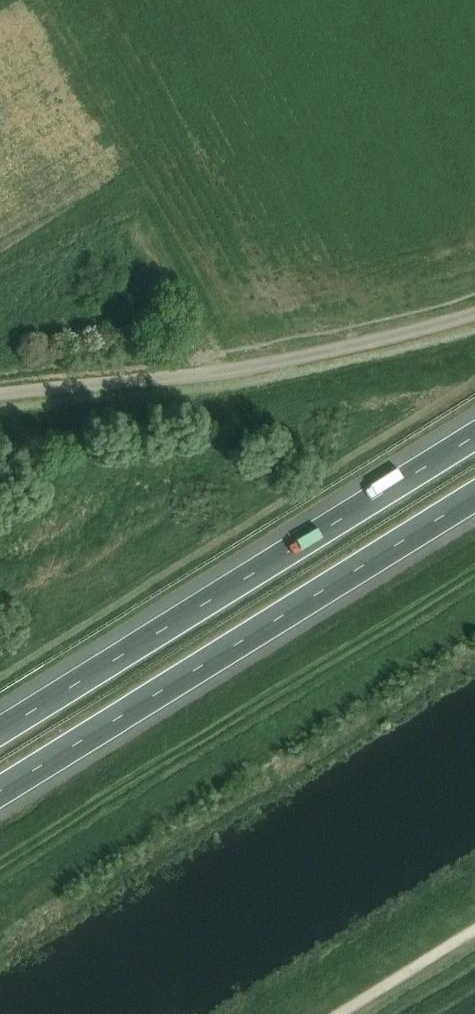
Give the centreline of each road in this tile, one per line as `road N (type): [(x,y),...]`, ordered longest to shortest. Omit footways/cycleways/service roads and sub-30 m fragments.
road 1 (motorway): [(474,440),(0,735)]
road 2 (motorway): [(0,788),(474,494)]
road 3 (unclassified): [(0,393),(271,363),(474,314)]
road 4 (unclassified): [(341,1013),(474,931)]

